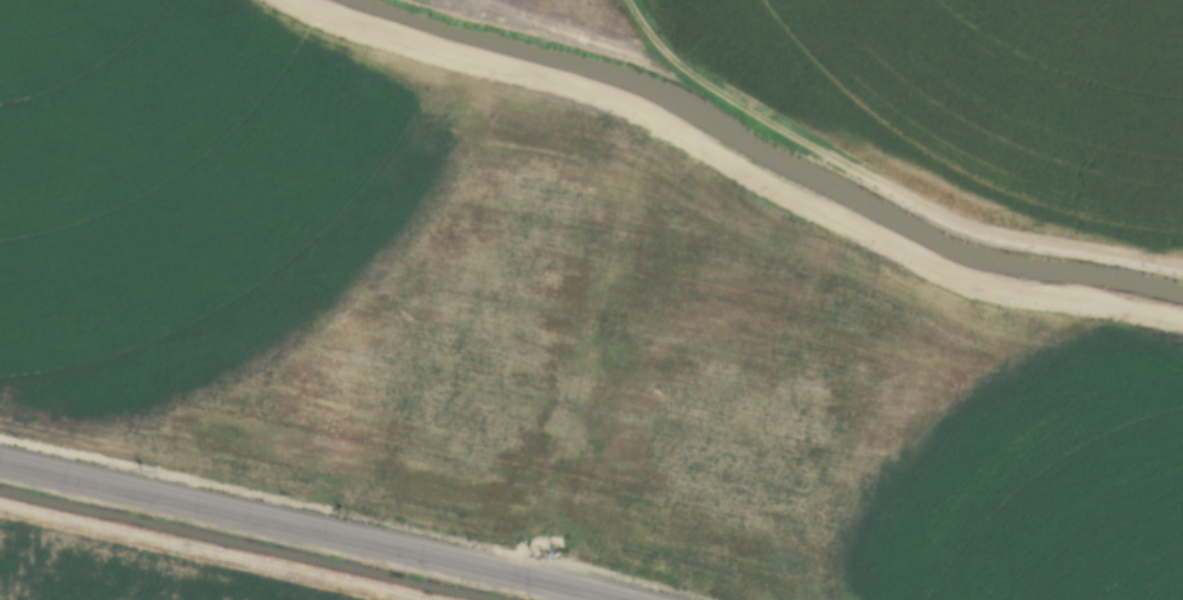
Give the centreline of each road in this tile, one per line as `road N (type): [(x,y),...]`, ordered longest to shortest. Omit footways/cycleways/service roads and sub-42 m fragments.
road 1 (track): [(294,0),(607,98),(944,272),(1007,292),(1182,320)]
road 2 (tertiary): [(0,461),(622,599)]
road 3 (track): [(624,0),(675,68),(934,213),(1182,266)]
road 4 (track): [(478,0),(675,68)]

